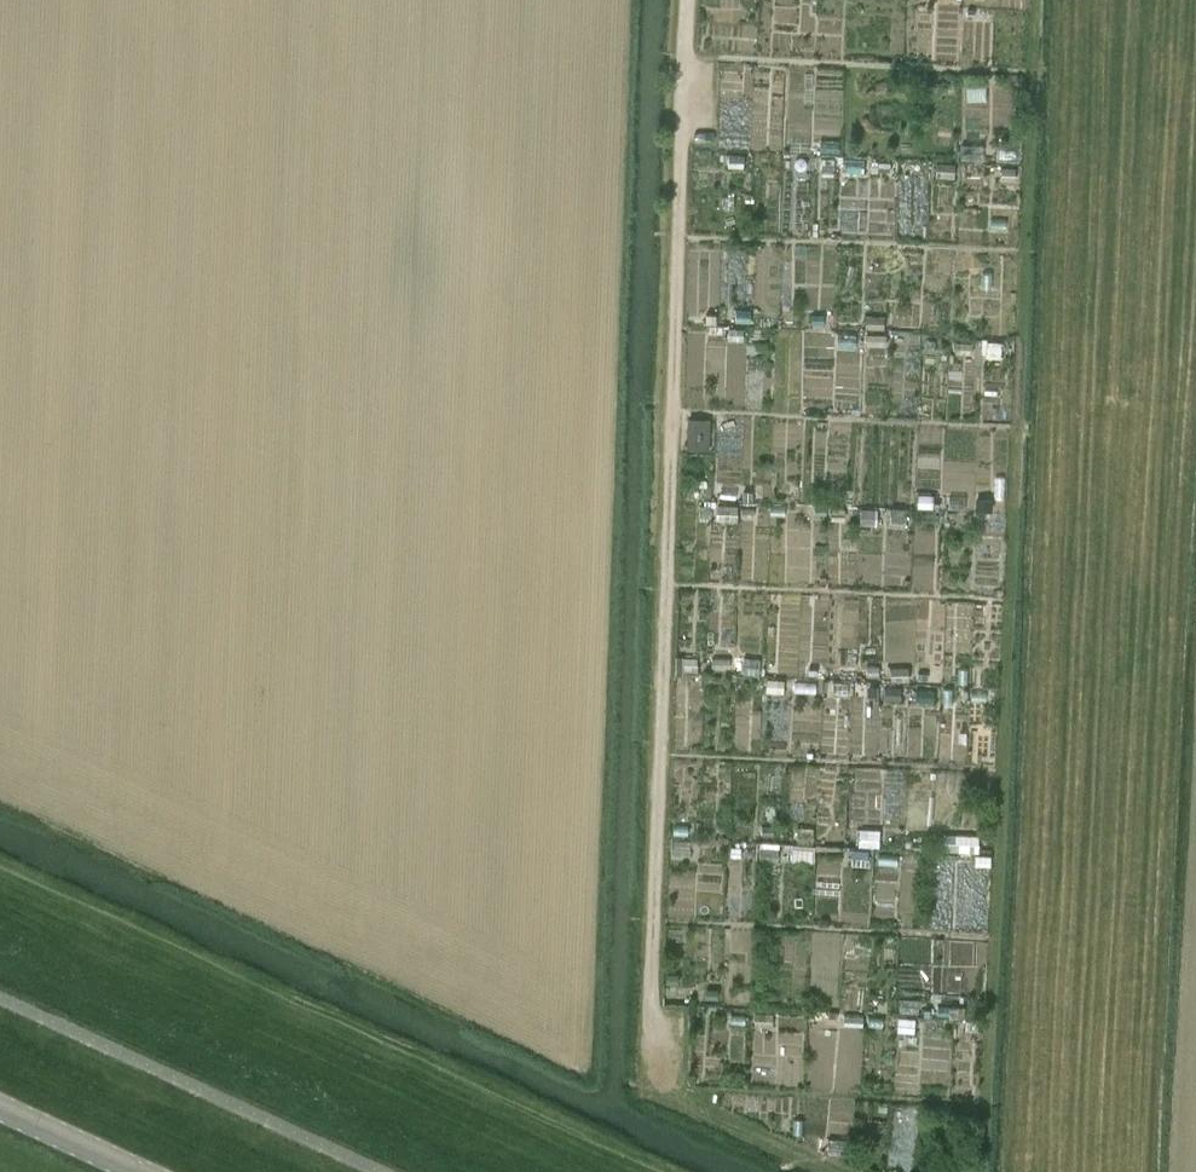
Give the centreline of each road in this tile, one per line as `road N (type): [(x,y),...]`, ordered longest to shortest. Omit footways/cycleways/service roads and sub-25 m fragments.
road 1 (track): [(656,1050),(650,1018),(686,0)]
road 2 (primary): [(143,1171),(0,1106)]

